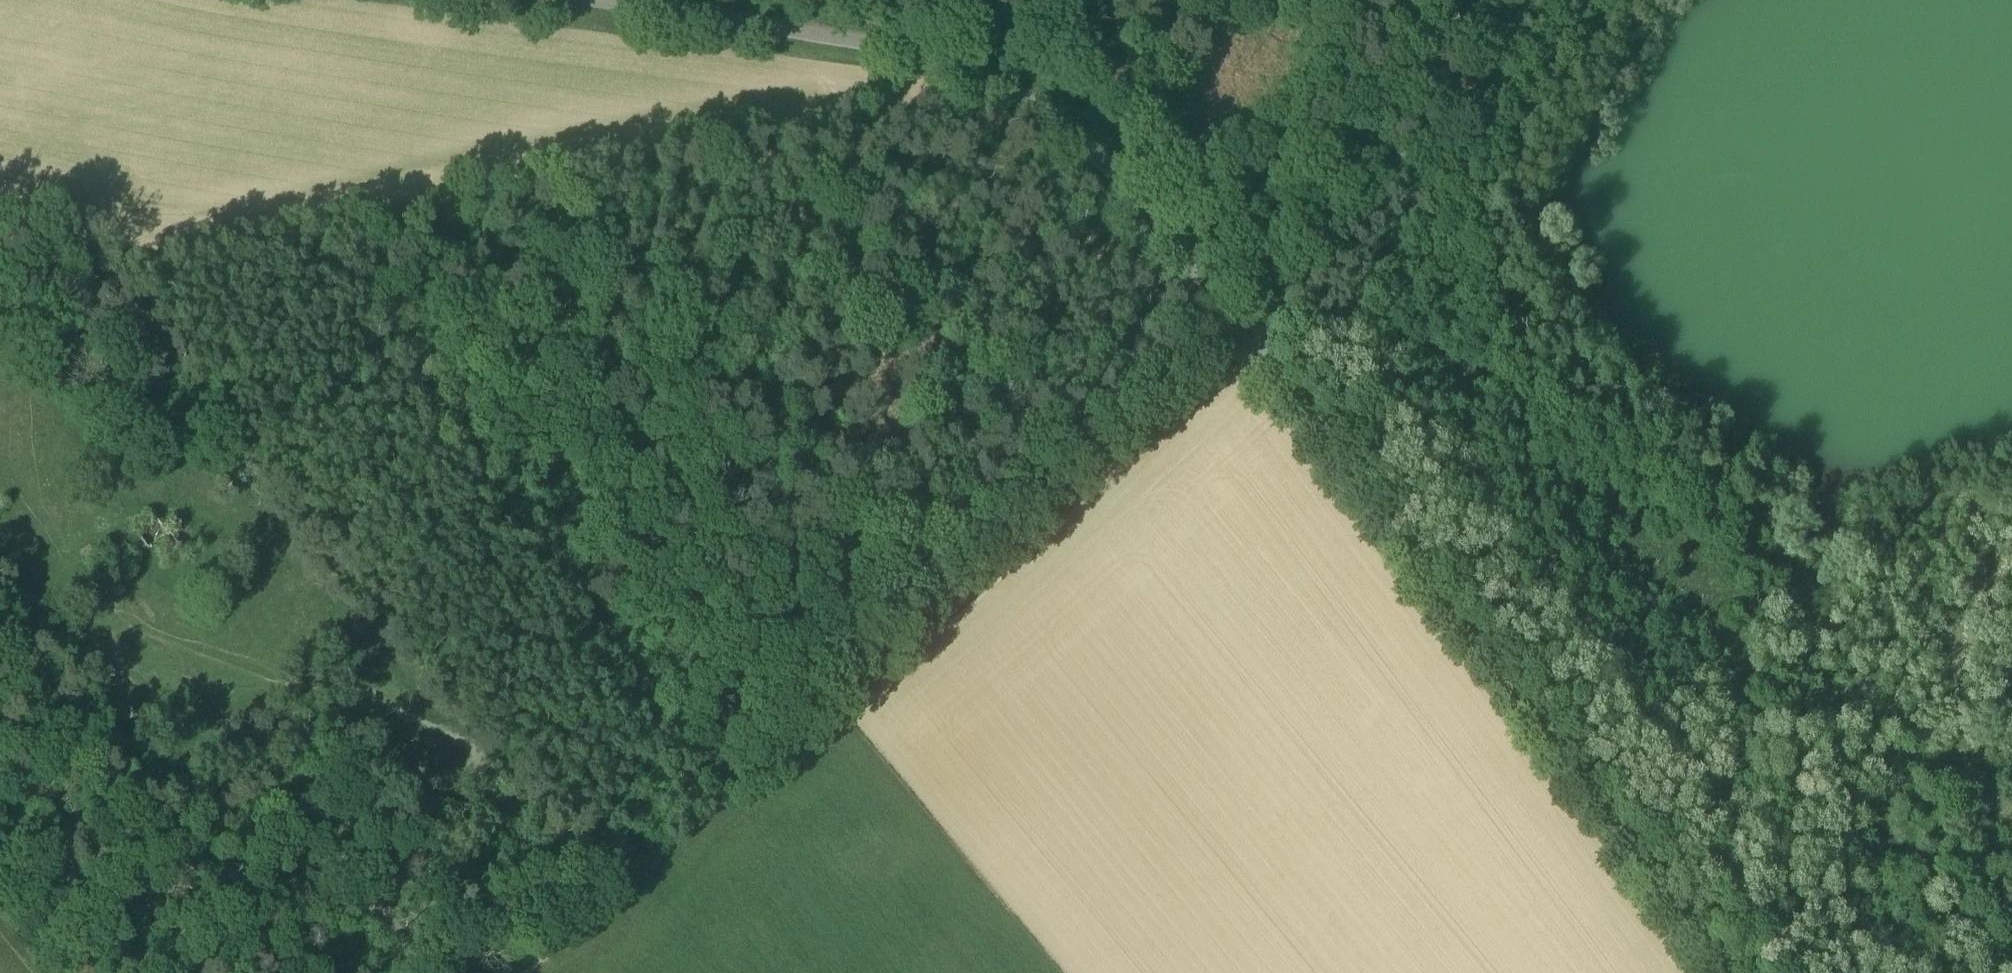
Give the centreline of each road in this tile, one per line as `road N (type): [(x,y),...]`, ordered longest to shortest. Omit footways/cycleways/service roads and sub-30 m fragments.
road 1 (unclassified): [(1728,972),(1100,146),(1024,80),(937,45),(639,0)]
road 2 (track): [(2011,561),(1958,667),(1956,704),(2011,832)]

